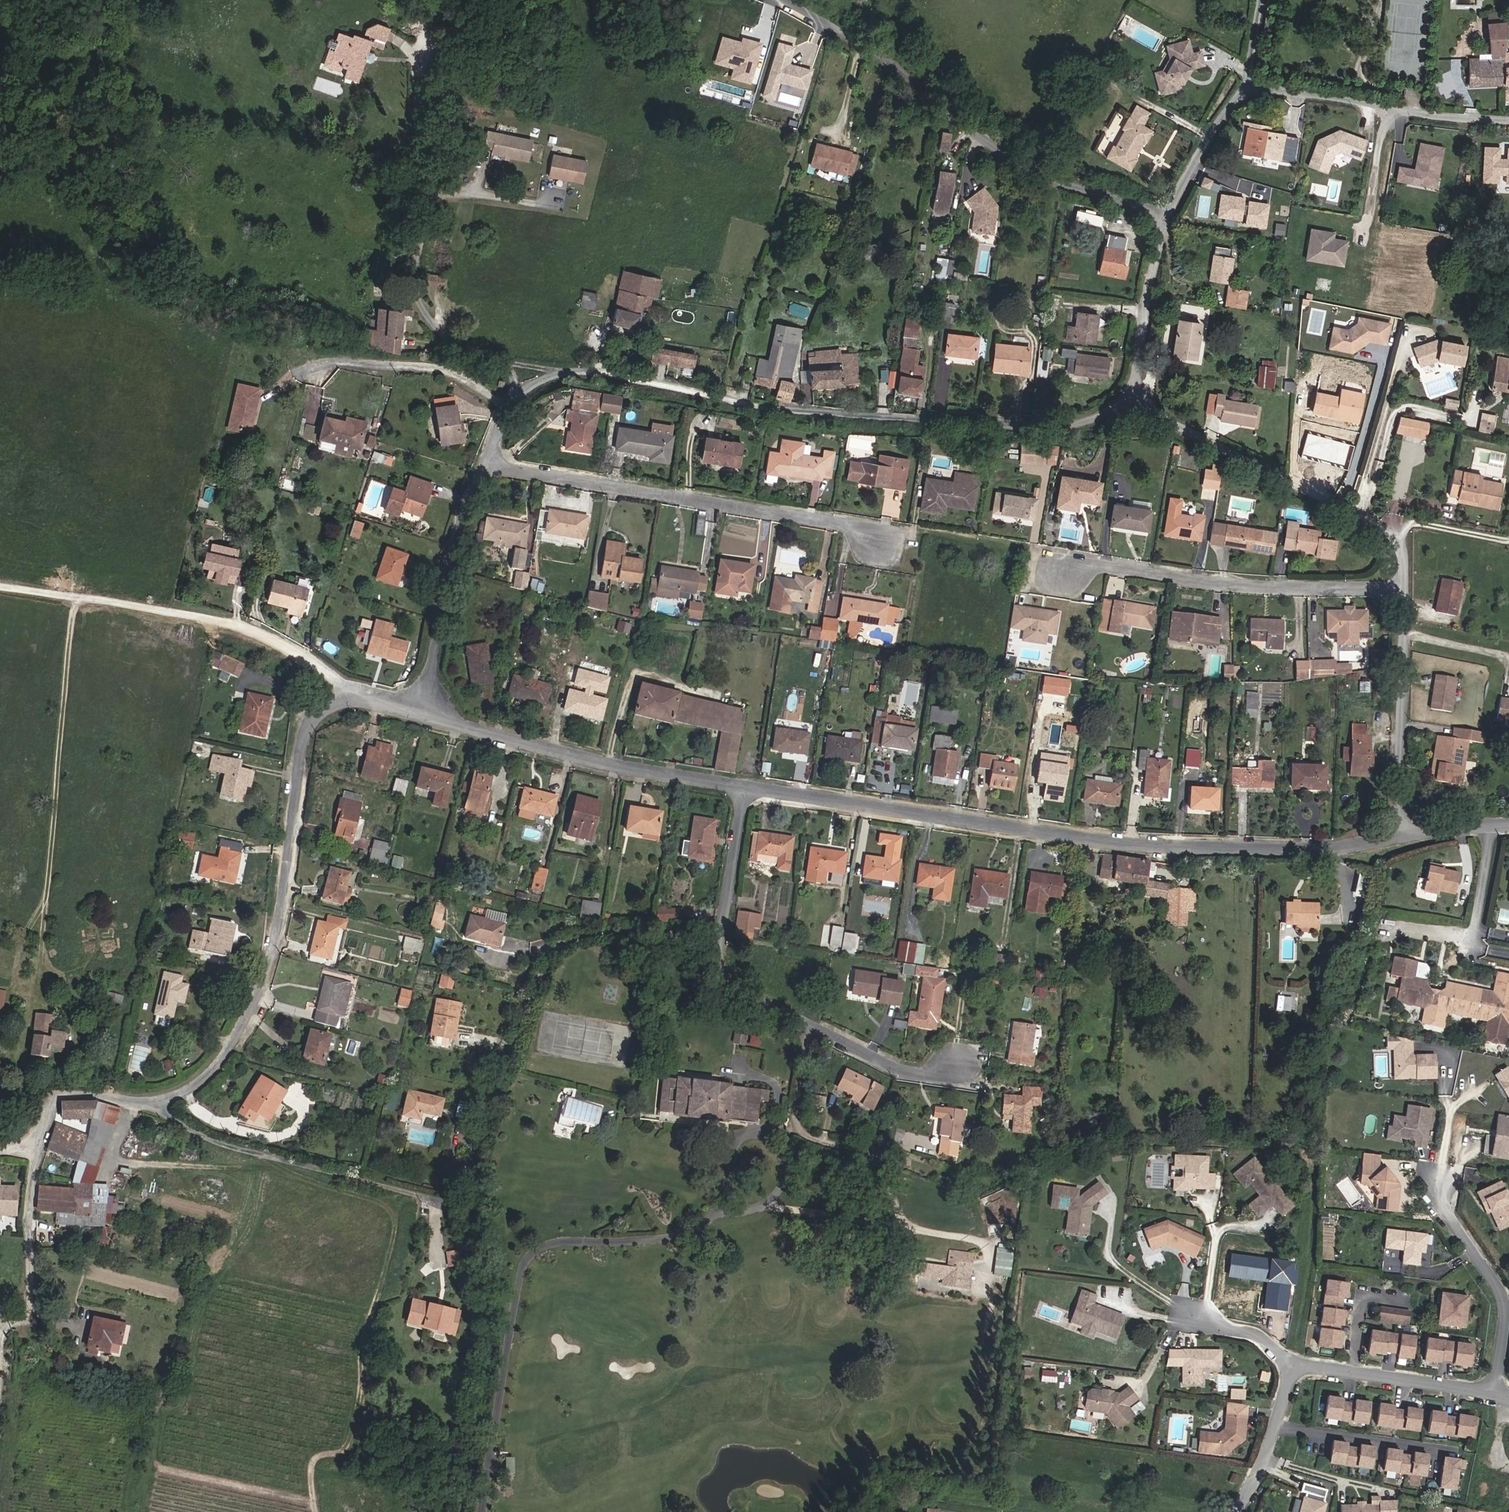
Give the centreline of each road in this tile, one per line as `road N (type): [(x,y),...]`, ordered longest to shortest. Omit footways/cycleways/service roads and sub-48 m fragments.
road 1 (unclassified): [(723,932),(622,926),(556,947),(442,1200),(229,1144),(141,1100)]
road 2 (residential): [(1407,839),(1270,857),(748,788)]
road 3 (residential): [(1122,395),(1119,411),(1074,424),(986,428),(891,423),(588,369)]
road 4 (residential): [(361,705),(317,724),(243,1039),(184,1099),(141,1100)]
road 5 (track): [(0,1044),(22,945),(50,897),(75,615),(86,600)]
road 6 (residential): [(486,456),(530,474),(925,532)]
road 7 (track): [(1155,244),(1013,156),(857,40),(782,0)]
road 8 (unclassified): [(361,705),(304,659),(233,628),(0,589)]
road 9 (unclassified): [(506,356),(464,349),(431,321),(414,286),(415,53),(397,36)]
road 10 (unclassified): [(1043,557),(1284,588),(1408,581)]
road 11 (residential): [(748,788),(574,755),(421,710)]
road 12 (residential): [(1248,89),(1155,244),(1122,395)]
road 13 (residential): [(141,1100),(55,1096),(36,1119),(32,1319)]
road 14 (unclassified): [(1122,395),(1401,541)]
road 15 (residential): [(956,1078),(899,1071),(737,986),(719,951),(723,932)]
road 16 (residential): [(486,456),(421,710)]
road 17 (residential): [(1508,121),(1248,89)]
road 18 (unclassified): [(1407,839),(1408,581)]
road 19 (residential): [(1491,1391),(1505,1316),(1435,1173)]
road 20 (unclassified): [(509,407),(460,375),(419,367),(336,363),(314,376)]
road 21 (residential): [(1274,1427),(1453,1451)]
road 22 (residential): [(723,932),(748,788)]
road 23 (residential): [(1491,1391),(1353,1373)]
road 24 (unclassified): [(1495,828),(1477,949)]
road 25 (residential): [(1353,1373),(1362,1294),(1404,1300)]

